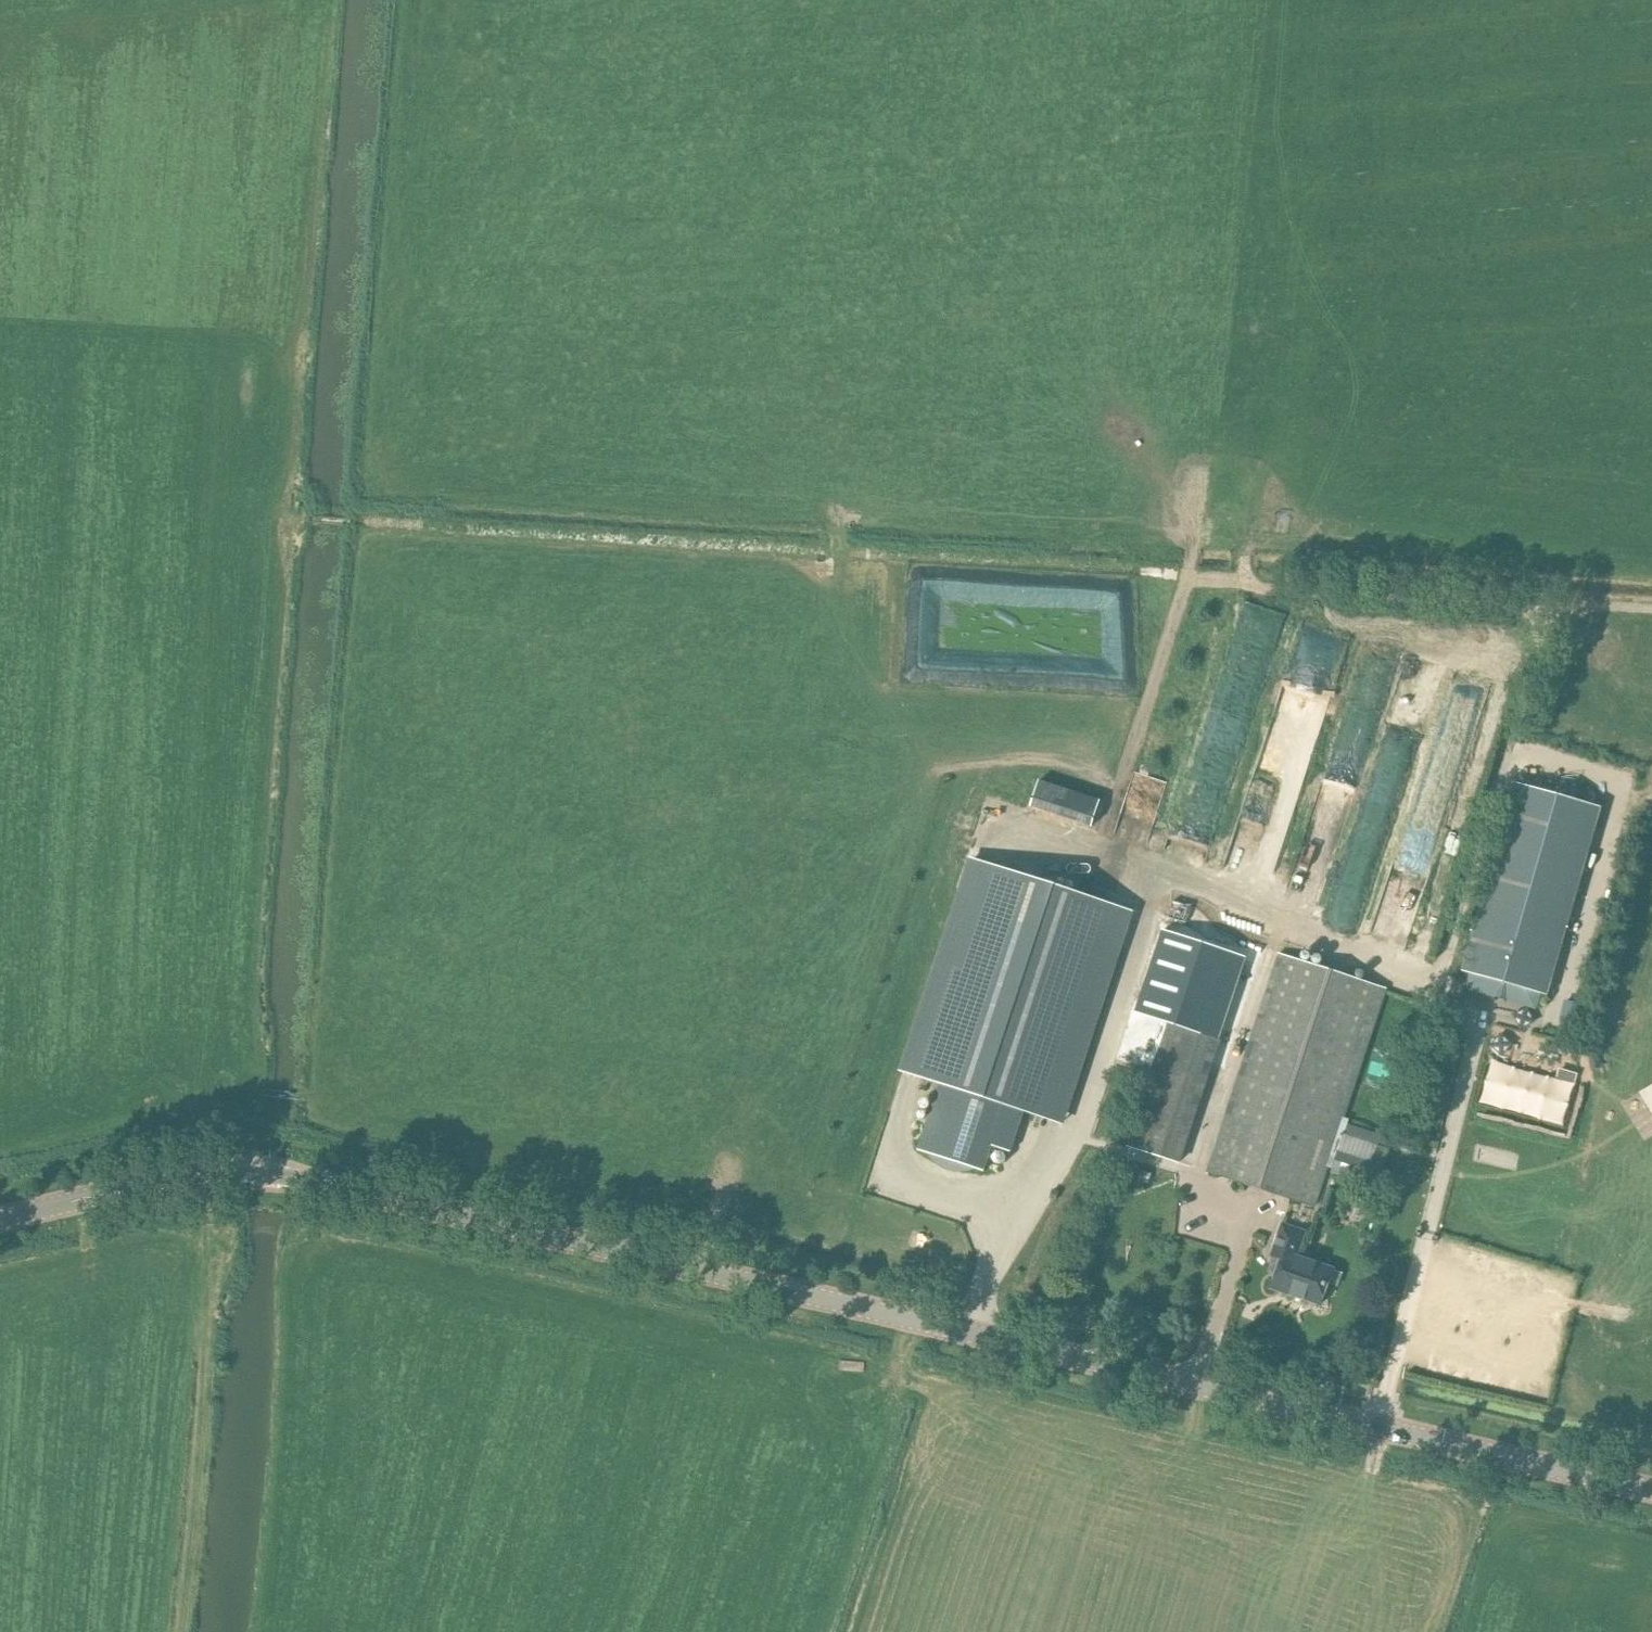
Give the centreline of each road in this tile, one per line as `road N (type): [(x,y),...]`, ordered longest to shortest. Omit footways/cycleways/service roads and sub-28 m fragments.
road 1 (tertiary): [(1651,1492),(295,1172),(232,1171)]
road 2 (tertiary): [(0,1216),(144,1179),(232,1171)]

